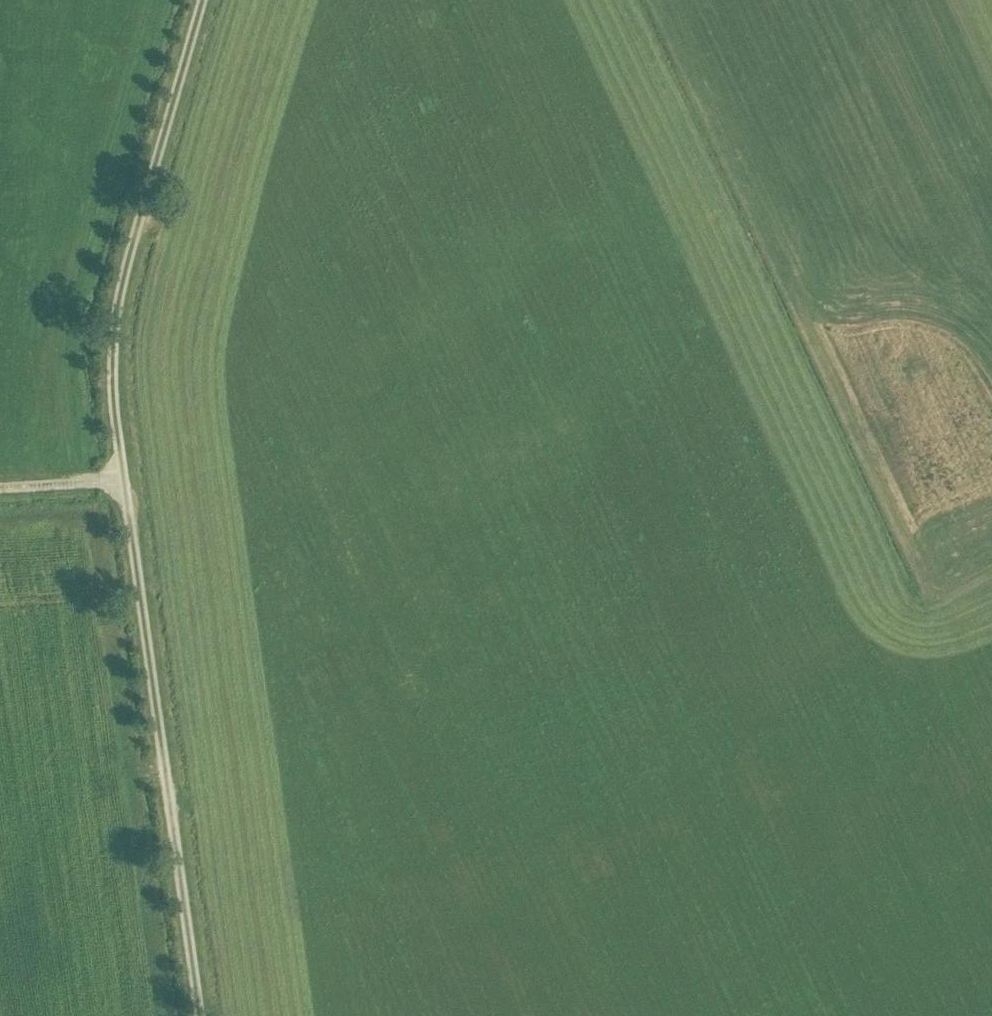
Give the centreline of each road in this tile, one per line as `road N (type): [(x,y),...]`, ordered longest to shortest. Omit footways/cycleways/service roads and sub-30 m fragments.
road 1 (track): [(205,0),(117,311),(110,372),(201,1015)]
road 2 (track): [(0,485),(122,475)]

